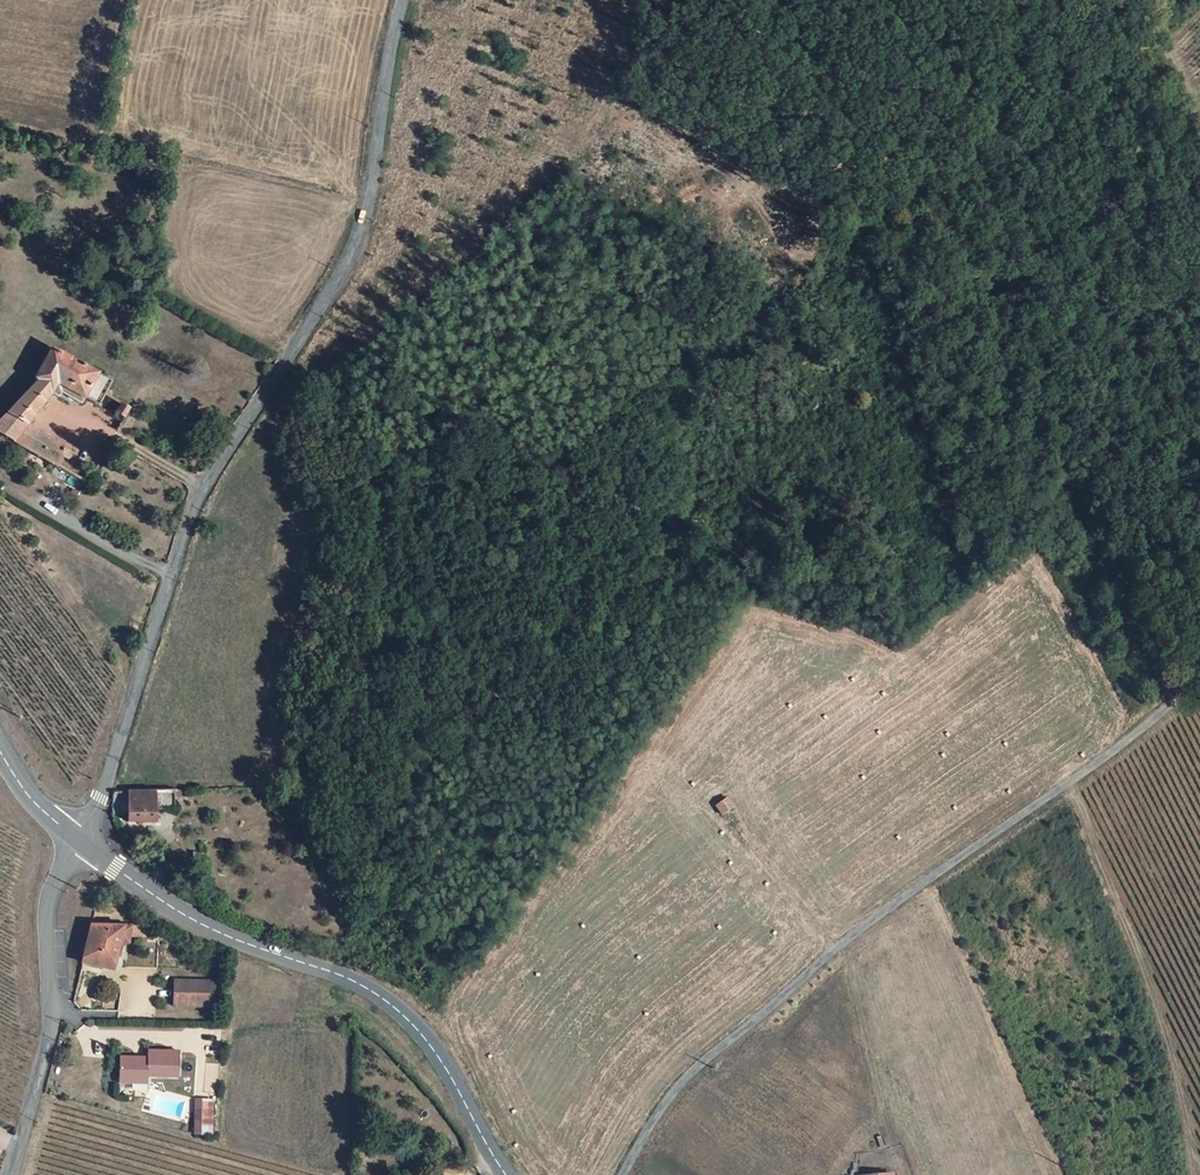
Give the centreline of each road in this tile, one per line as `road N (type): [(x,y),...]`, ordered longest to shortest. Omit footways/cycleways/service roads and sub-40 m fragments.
road 1 (unclassified): [(77,835),(102,797),(202,488),(348,263),(371,184),(403,0)]
road 2 (unclassified): [(623,1174),(663,1105),(696,1069),(837,947),(1199,680)]
road 3 (tertiary): [(77,835),(200,923),(342,975),(400,1011),(447,1069),(507,1174)]
road 4 (unclassified): [(12,1174),(46,1047),(49,900),(77,835)]

